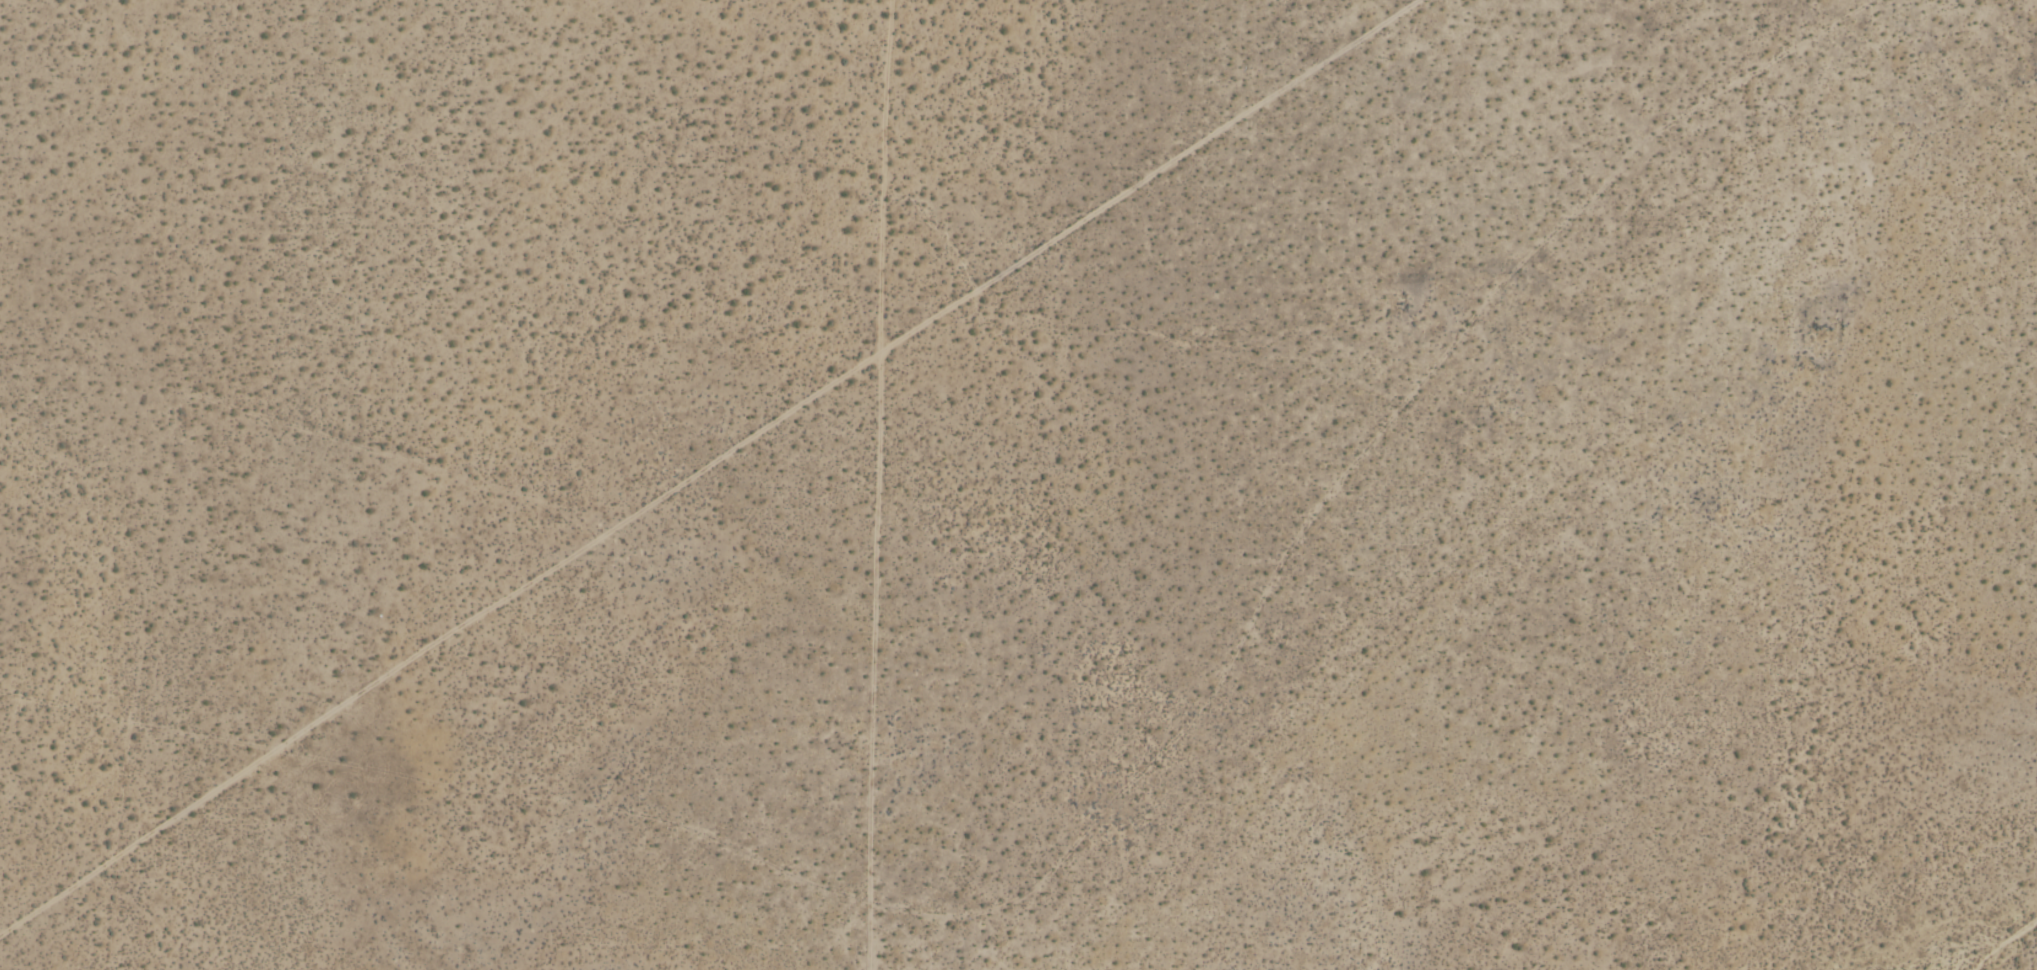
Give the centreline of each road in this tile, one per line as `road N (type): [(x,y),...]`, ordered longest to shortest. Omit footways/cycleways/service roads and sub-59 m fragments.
road 1 (track): [(1425,0),(0,932)]

